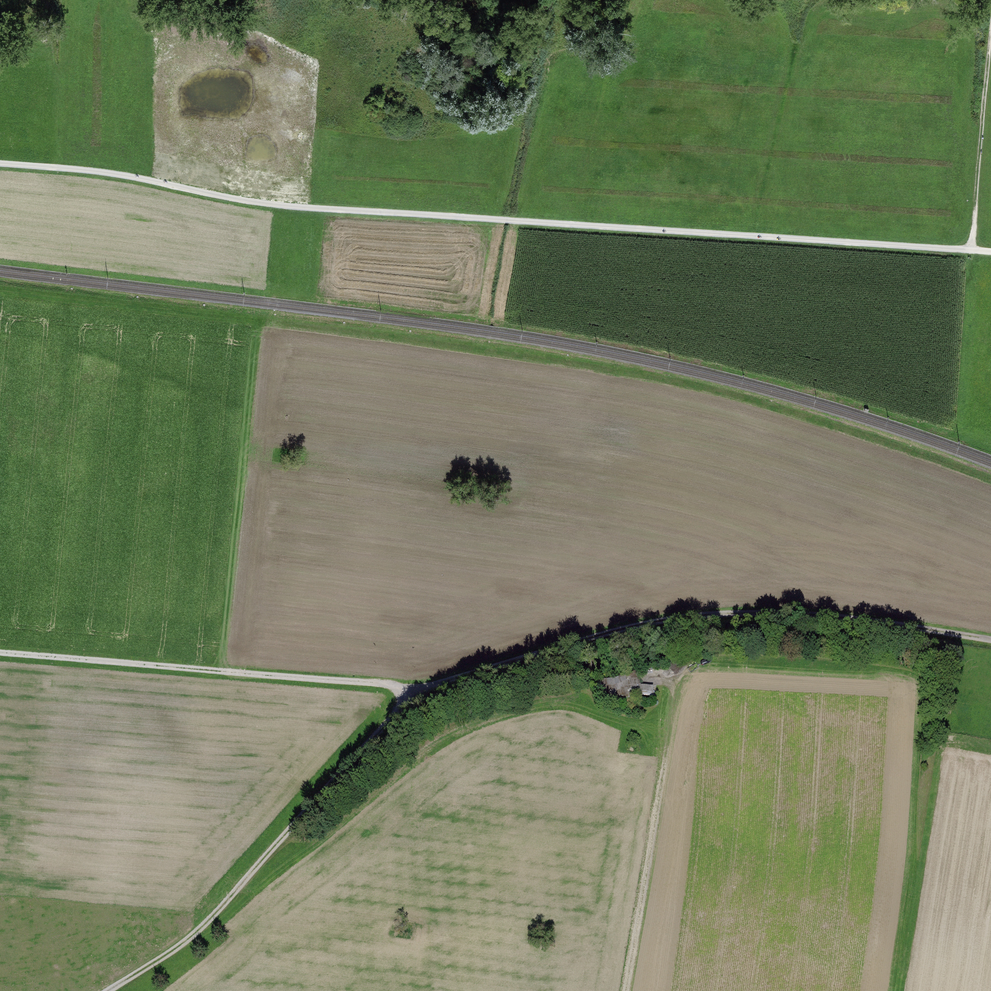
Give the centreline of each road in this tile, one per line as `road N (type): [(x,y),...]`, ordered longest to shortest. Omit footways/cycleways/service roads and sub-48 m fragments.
road 1 (track): [(990,640),(869,620),(703,614),(634,626),(412,692),(209,920),(109,990)]
road 2 (track): [(972,250),(280,205),(121,175),(0,163)]
road 3 (track): [(0,652),(383,682),(412,692)]
road 4 (track): [(626,990),(678,676)]
road 5 (track): [(0,292),(251,323)]
road 6 (track): [(990,26),(972,250)]
road 7 (track): [(575,641),(686,662),(678,676)]

